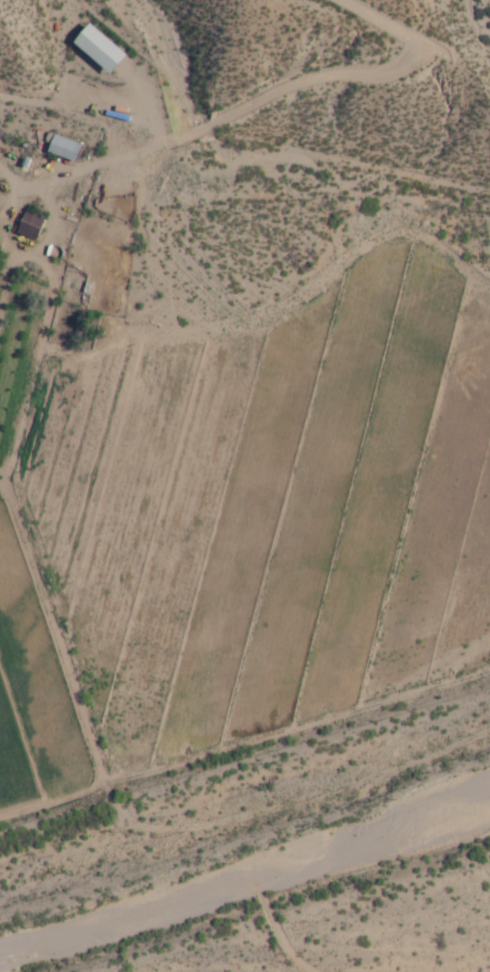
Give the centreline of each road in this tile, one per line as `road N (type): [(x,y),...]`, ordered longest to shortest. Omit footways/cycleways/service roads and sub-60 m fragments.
road 1 (track): [(219,890),(265,754),(249,722),(70,577),(78,362),(62,324),(0,255)]
road 2 (residential): [(351,0),(425,59),(373,67),(11,200),(0,184)]
road 3 (residential): [(310,971),(288,955),(256,896),(229,887),(94,938),(0,941)]

